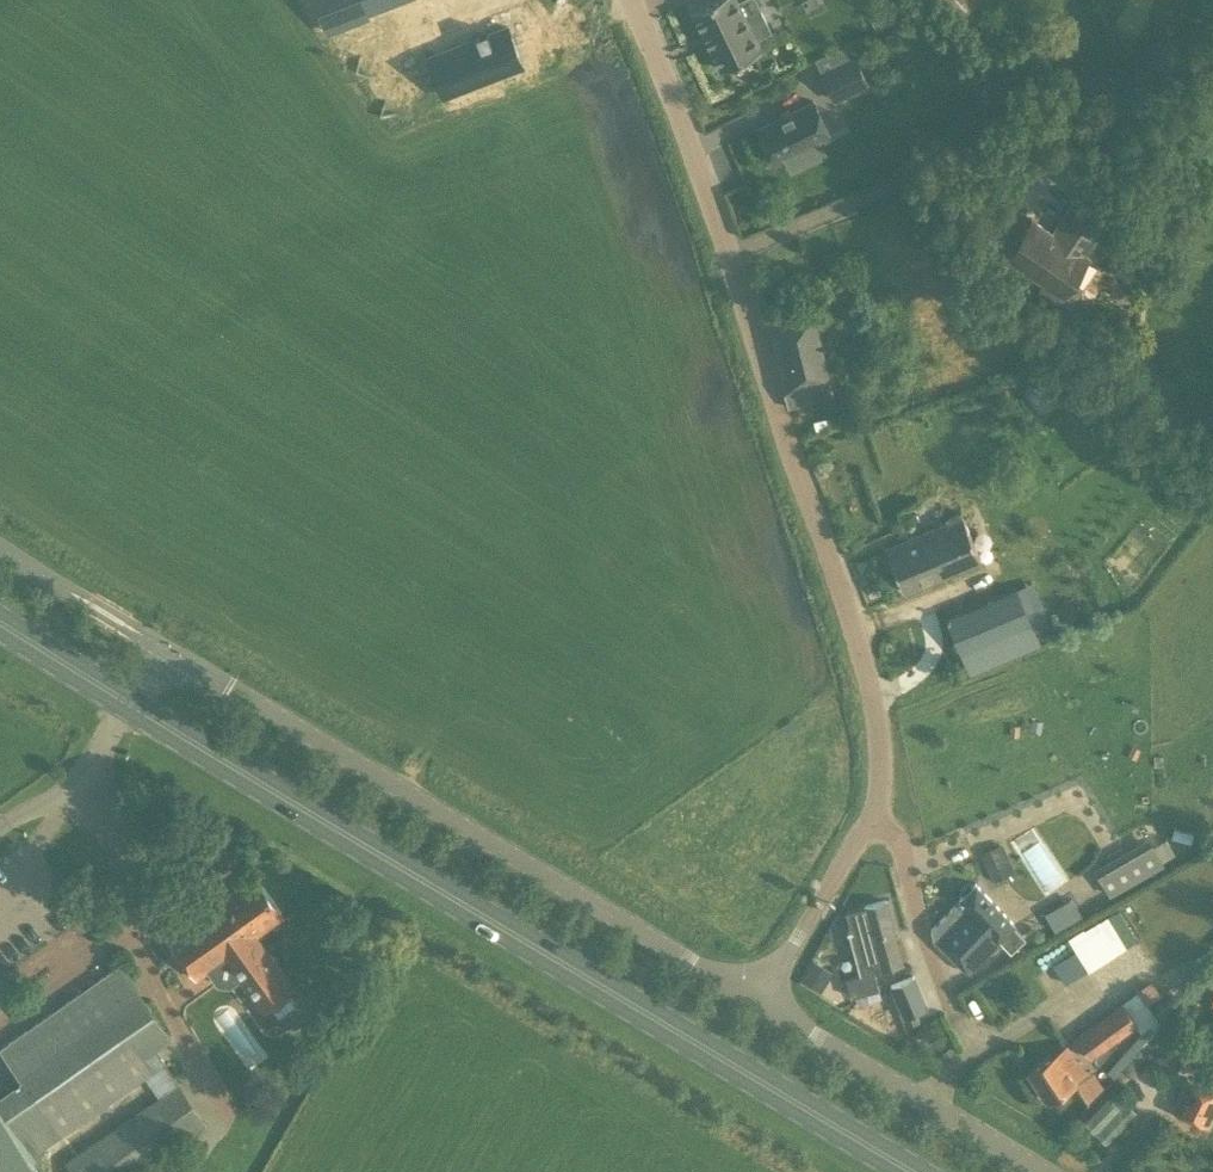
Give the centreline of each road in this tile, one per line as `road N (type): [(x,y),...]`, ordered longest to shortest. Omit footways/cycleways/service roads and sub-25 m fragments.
road 1 (primary): [(912,1171),(132,705)]
road 2 (residential): [(871,819),(879,758),(871,691),(681,130),(629,0)]
road 3 (unclassified): [(758,1000),(168,650),(132,705)]
road 4 (unclassified): [(1040,1171),(758,1000)]
road 5 (residential): [(758,1000),(871,819)]
road 6 (residential): [(871,819),(900,844),(922,941),(947,1005)]
road 7 (primary): [(132,705),(0,622)]

